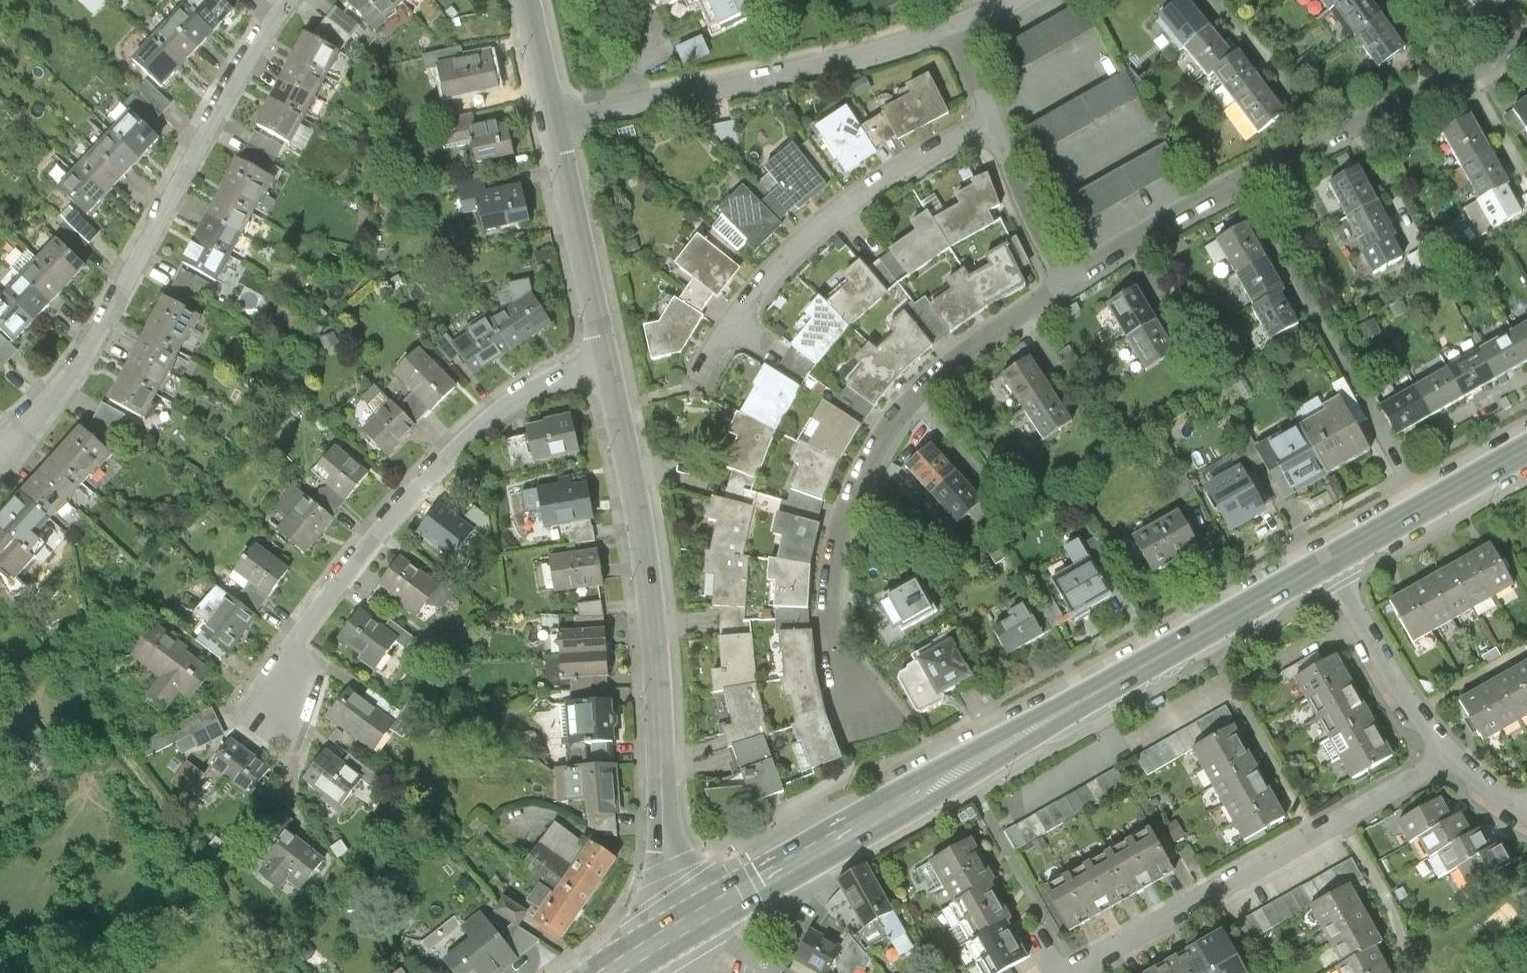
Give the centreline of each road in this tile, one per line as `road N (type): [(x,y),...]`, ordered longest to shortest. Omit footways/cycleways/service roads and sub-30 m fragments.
road 1 (primary): [(669,936),(1328,562)]
road 2 (residential): [(609,362),(652,551),(669,936)]
road 3 (residential): [(1075,285),(933,379),(865,470),(835,550),(829,617),(871,717)]
road 4 (residential): [(287,0),(133,285),(59,392),(0,455)]
road 5 (residential): [(609,362),(540,383),(492,415),(395,514),(269,685)]
road 6 (residential): [(1070,972),(1450,756)]
road 7 (residential): [(557,120),(852,61),(964,28)]
road 8 (residential): [(1000,123),(875,188),(784,266),(714,375)]
road 9 (residential): [(1241,180),(1423,509)]
road 10 (residential): [(1526,41),(1241,180)]
road 11 (residential): [(557,120),(609,362)]
road 12 (residential): [(1328,562),(1390,673),(1450,756)]
road 13 (residential): [(1241,180),(1075,285)]
road 14 (residential): [(1000,123),(1075,285)]
road 15 (residential): [(530,0),(557,120)]

